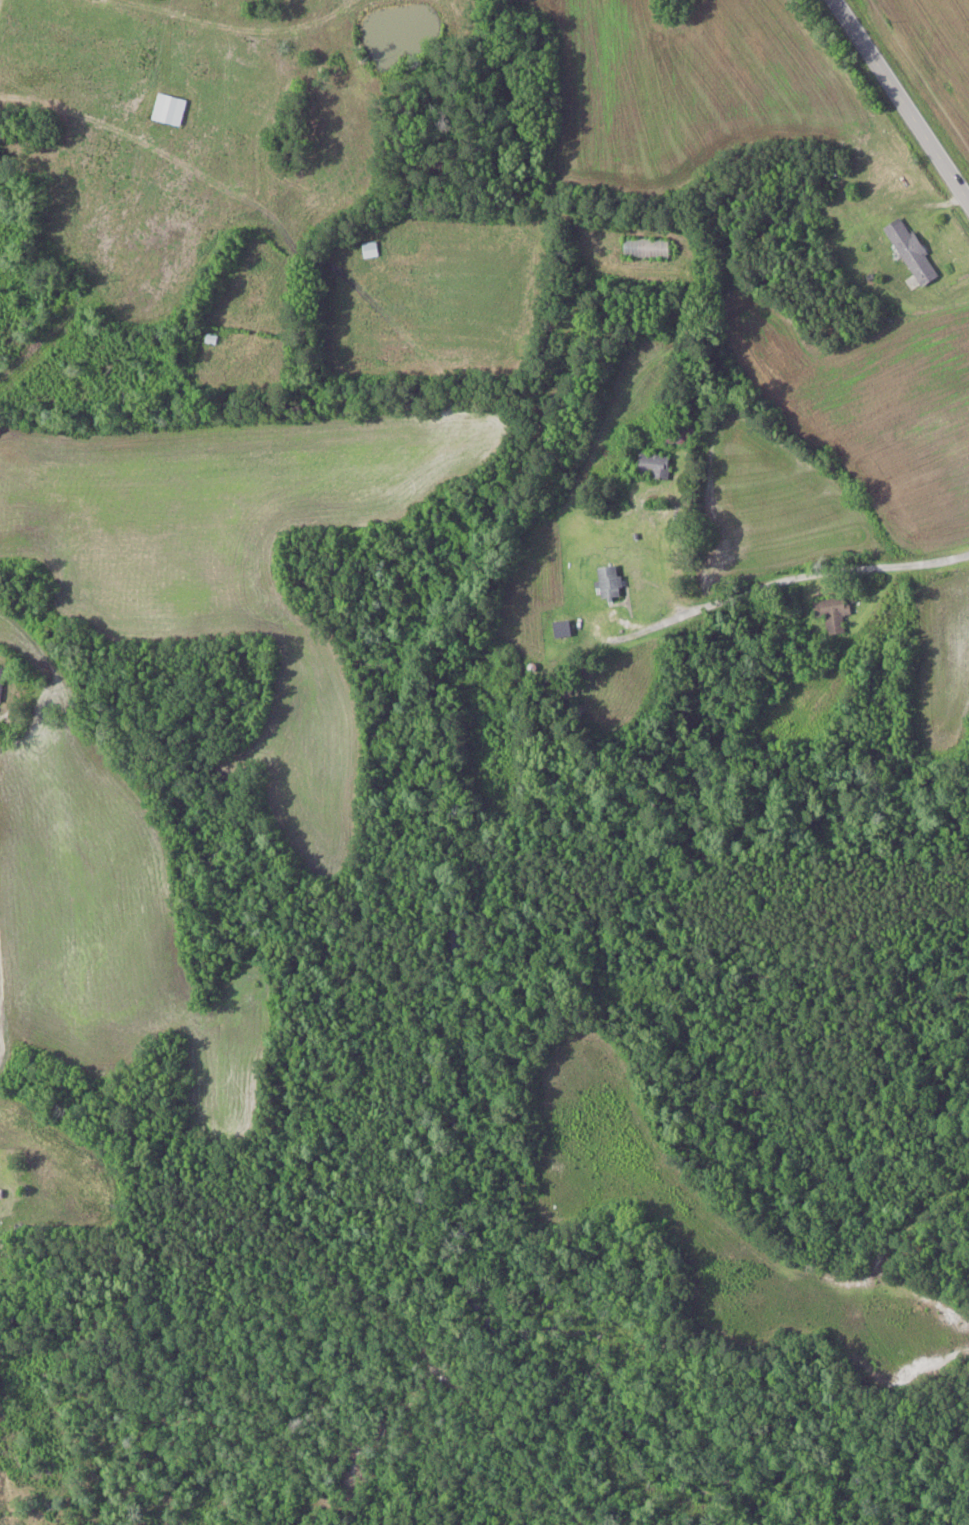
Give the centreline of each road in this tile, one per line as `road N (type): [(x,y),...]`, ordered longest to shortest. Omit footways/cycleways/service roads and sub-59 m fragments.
road 1 (residential): [(968,536),(906,554),(819,563),(679,611),(702,369)]
road 2 (secondary): [(968,203),(833,0)]
road 3 (track): [(0,965),(49,998),(136,1127)]

